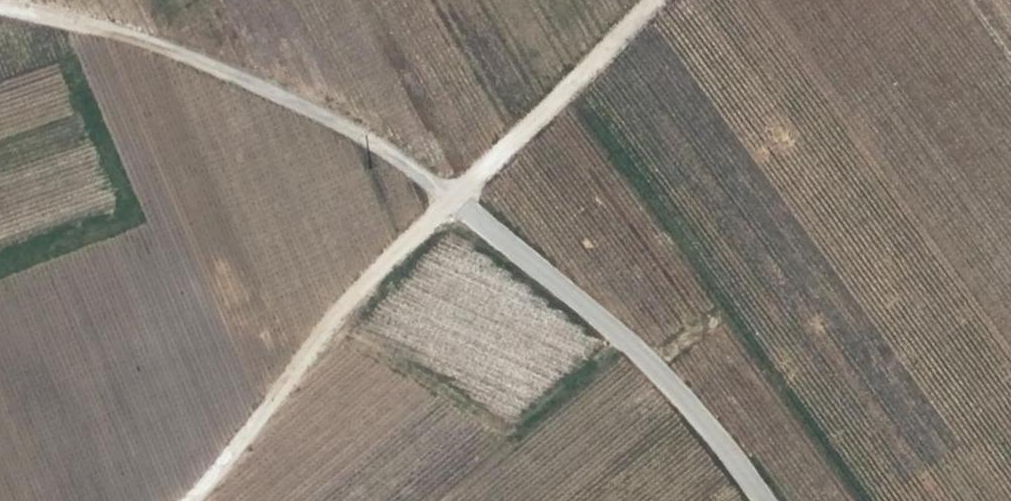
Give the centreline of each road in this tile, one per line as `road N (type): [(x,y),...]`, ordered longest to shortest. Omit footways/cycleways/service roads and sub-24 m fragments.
road 1 (track): [(652,0),(339,317),(249,445),(197,500)]
road 2 (track): [(456,200),(347,127),(243,77),(92,24),(0,9)]
road 3 (track): [(456,200),(650,360),(763,500)]

